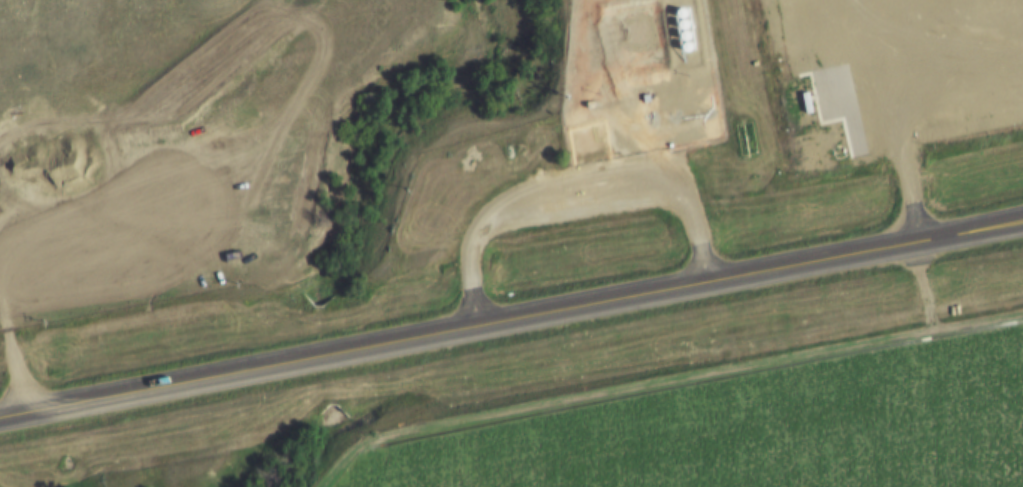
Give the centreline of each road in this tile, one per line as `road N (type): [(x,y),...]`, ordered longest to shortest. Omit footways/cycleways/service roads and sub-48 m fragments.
road 1 (primary): [(0,419),(1022,219)]
road 2 (track): [(324,486),(365,442),(384,433),(1022,311)]

